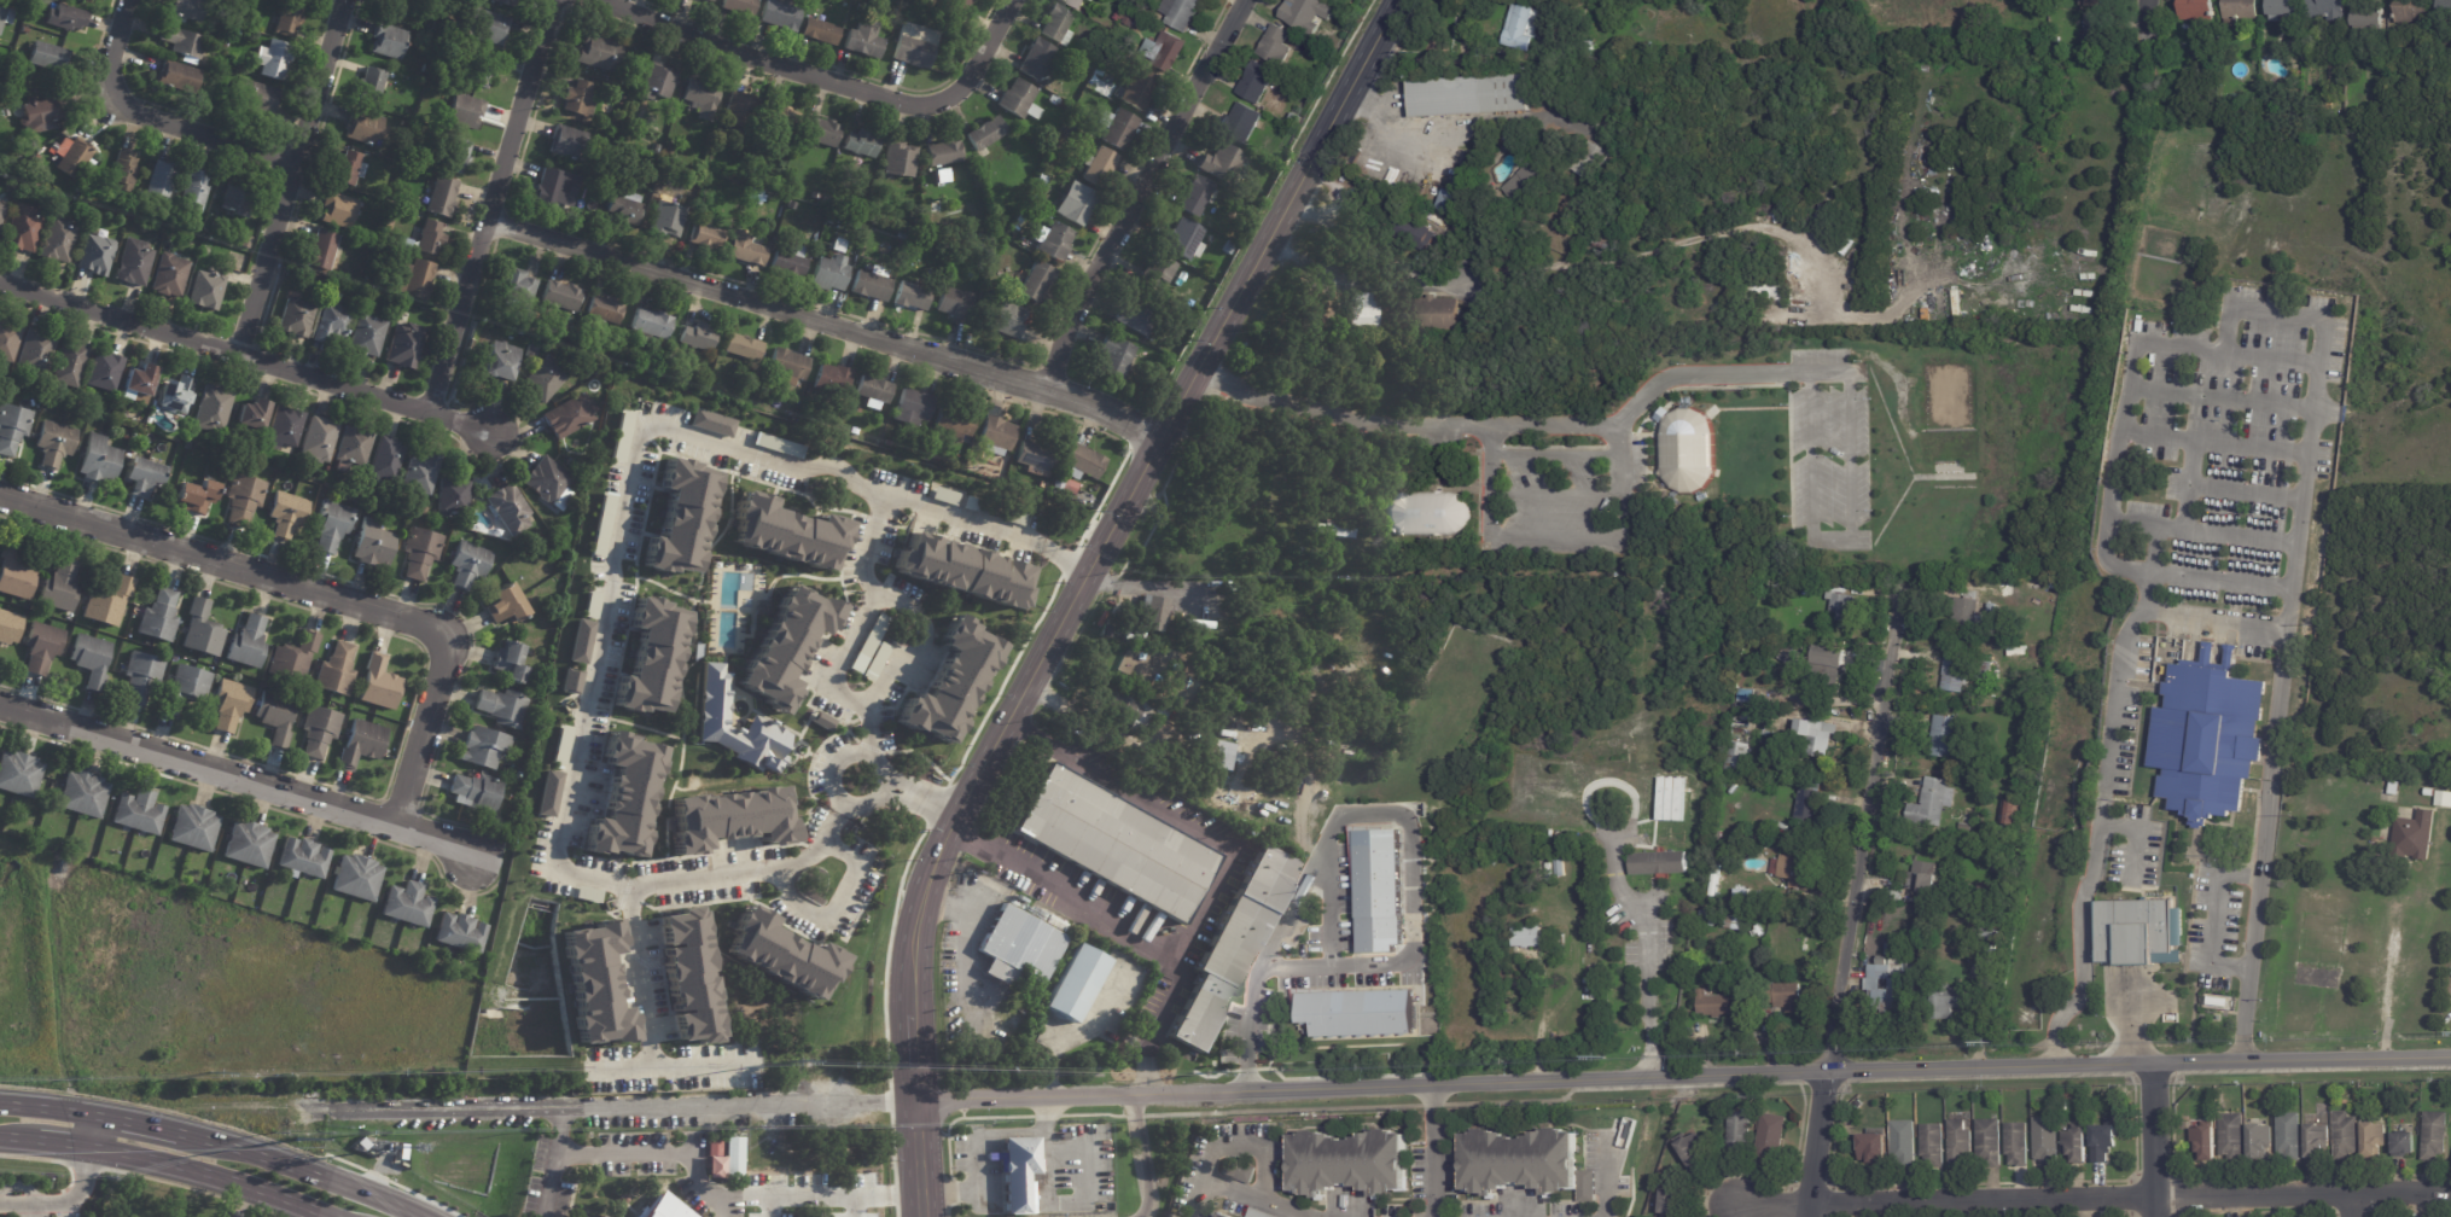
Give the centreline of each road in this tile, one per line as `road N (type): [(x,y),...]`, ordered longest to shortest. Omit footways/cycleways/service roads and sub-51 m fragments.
road 1 (tertiary): [(2450,1059),(919,1100)]
road 2 (secondary): [(1399,0),(942,849),(916,937),(919,1100)]
road 3 (residential): [(1737,1209),(2450,1198)]
road 4 (residential): [(1164,436),(1047,388),(490,221)]
road 5 (residential): [(396,823),(454,634),(0,495)]
road 6 (residential): [(1906,589),(1807,1216)]
road 7 (residential): [(497,432),(0,281)]
road 8 (residential): [(479,851),(0,706)]
road 9 (residential): [(1013,0),(959,91),(924,104),(723,47),(603,0)]
road 10 (residential): [(1246,0),(1084,295),(1047,388)]
road 11 (residential): [(554,0),(431,414)]
road 12 (residential): [(346,0),(241,354)]
road 13 (residential): [(133,0),(101,105),(297,162)]
road 14 (primary): [(86,1148),(239,1183),(329,1216)]
road 15 (primary): [(411,1216),(246,1147),(174,1131)]
road 16 (residential): [(2156,1216),(2154,1067)]

